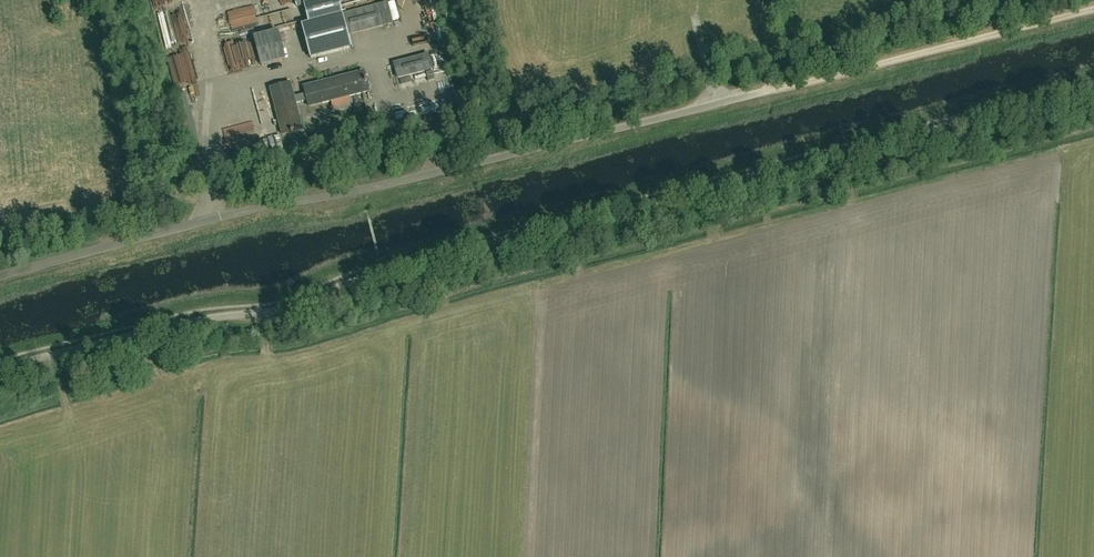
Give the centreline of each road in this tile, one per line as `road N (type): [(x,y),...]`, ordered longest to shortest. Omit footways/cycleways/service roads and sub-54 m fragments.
road 1 (unclassified): [(0,370),(168,325),(284,308),(333,287),(1093,94)]
road 2 (unclassified): [(776,89),(0,275)]
road 3 (track): [(1093,8),(776,89)]

